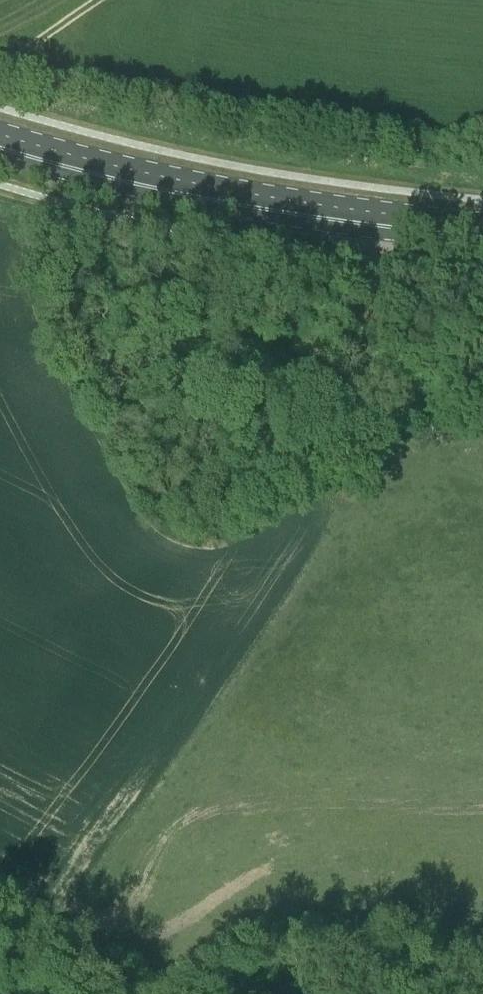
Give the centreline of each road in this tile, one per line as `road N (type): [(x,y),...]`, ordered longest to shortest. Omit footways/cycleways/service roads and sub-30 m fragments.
road 1 (primary): [(482,231),(241,200),(0,141)]

